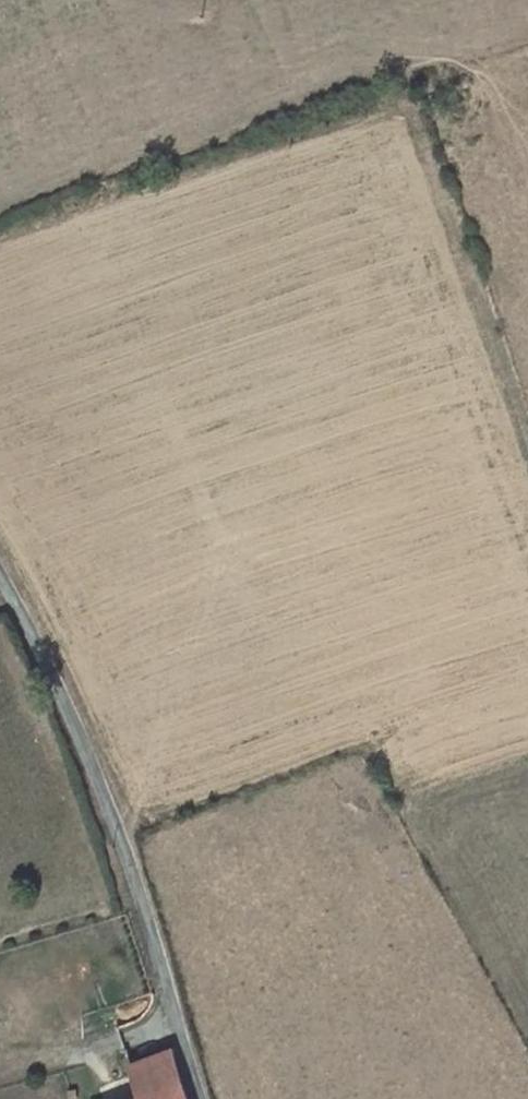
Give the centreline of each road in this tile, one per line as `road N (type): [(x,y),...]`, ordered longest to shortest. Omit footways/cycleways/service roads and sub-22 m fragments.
road 1 (unclassified): [(0,576),(91,766),(204,1098)]

